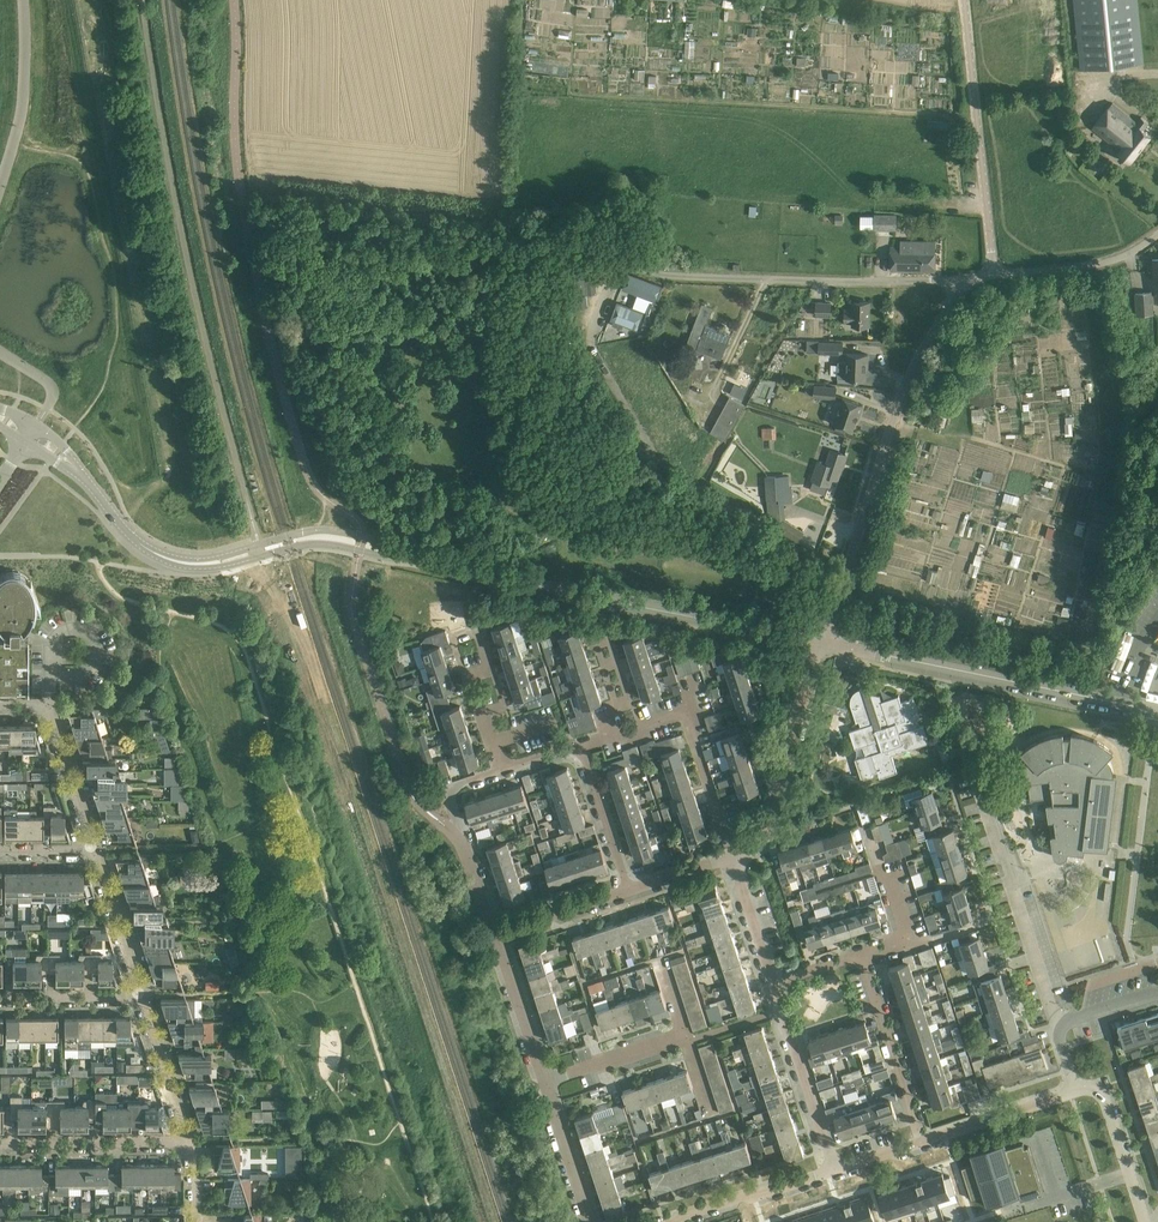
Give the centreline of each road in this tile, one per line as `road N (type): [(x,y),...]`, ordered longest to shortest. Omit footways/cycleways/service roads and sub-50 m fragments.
road 1 (tertiary): [(826,644),(410,555)]
road 2 (unclassified): [(961,285),(911,370),(826,644)]
road 3 (residential): [(664,276),(961,285)]
road 4 (tertiary): [(1104,704),(826,644)]
road 5 (unclassified): [(966,0),(992,274)]
road 6 (residential): [(1065,1025),(1053,1012),(973,773)]
road 7 (residential): [(733,857),(764,838),(826,644)]
road 8 (tertiary): [(410,555),(321,530),(207,565)]
road 9 (tertiary): [(207,565),(317,544),(410,555)]
road 10 (residential): [(493,932),(455,835),(452,791),(499,770)]
road 11 (residential): [(95,849),(49,706),(0,706)]
road 12 (residential): [(923,1141),(863,956)]
road 13 (residential): [(834,1168),(775,983)]
road 14 (residential): [(0,1144),(189,1138)]
road 15 (unclassified): [(992,274),(1113,260),(1157,235)]
road 16 (residential): [(671,1221),(834,1168)]
road 17 (tertiary): [(75,468),(142,546),(207,565)]
road 18 (residential): [(499,770),(469,677),(490,670),(476,628)]
road 19 (residential): [(1075,1091),(1098,1091),(1103,1099),(1146,1221)]
road 20 (residential): [(923,1141),(1075,1091)]
road 21 (residential): [(545,1081),(493,932)]
road 22 (residential): [(146,995),(95,849)]
road 23 (residential): [(580,745),(627,890)]
road 24 (residential): [(189,1138),(146,995)]
road 25 (residential): [(591,1221),(545,1081)]
road 26 (residential): [(545,1081),(684,1035)]
road 27 (residential): [(0,997),(146,995)]
road 28 (residential): [(493,932),(627,890)]
road 29 (residential): [(733,857),(687,727)]
road 30 (residential): [(775,983),(733,857)]

